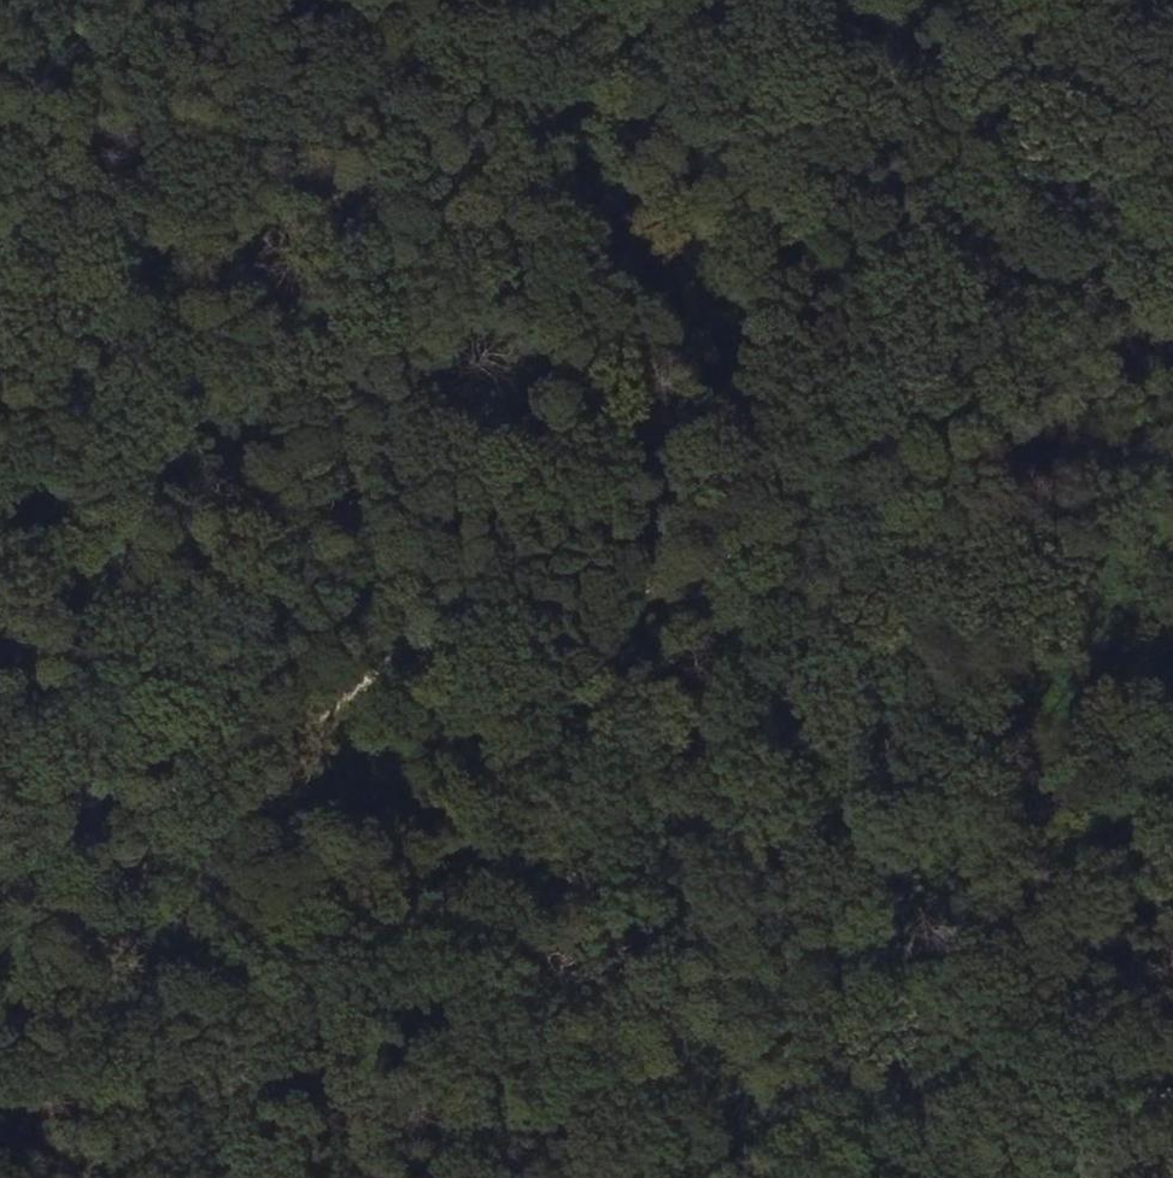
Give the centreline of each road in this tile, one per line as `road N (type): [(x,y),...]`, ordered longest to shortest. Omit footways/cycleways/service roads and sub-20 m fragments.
road 1 (track): [(1172,408),(0,906)]
road 2 (track): [(1172,759),(899,525)]

